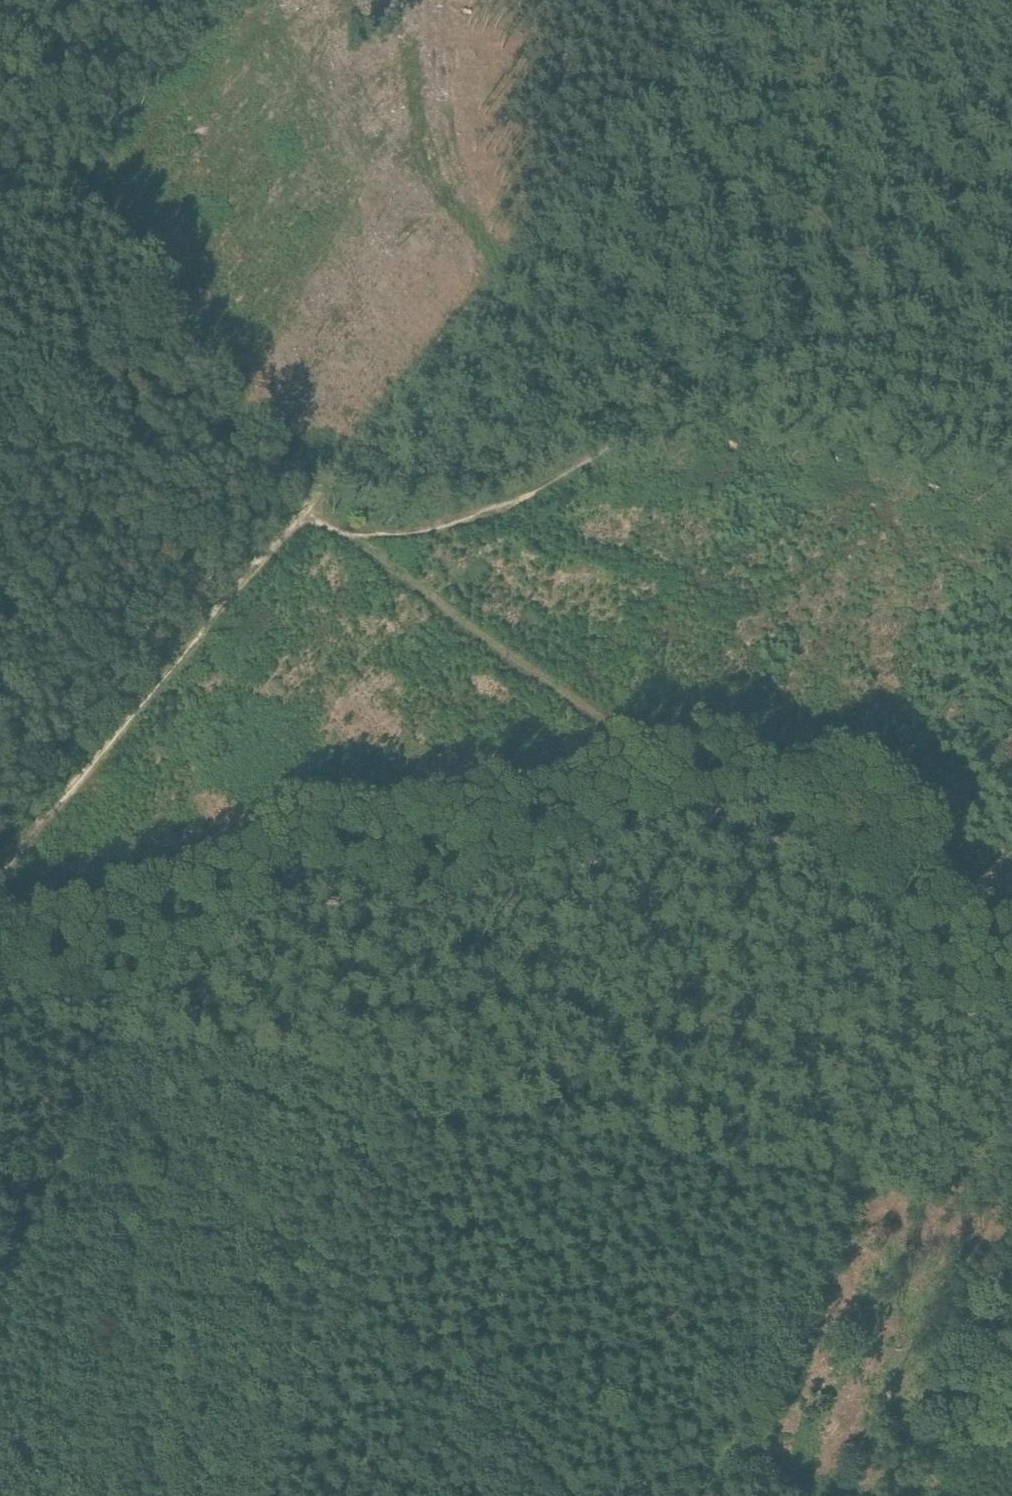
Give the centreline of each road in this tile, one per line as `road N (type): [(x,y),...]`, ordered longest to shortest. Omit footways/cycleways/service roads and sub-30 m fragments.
road 1 (track): [(1011,418),(897,375),(787,369),(650,416),(551,485),(466,520),(368,531),(332,527),(308,510)]
road 2 (track): [(95,1002),(191,970),(284,904),(451,899),(723,814)]
road 3 (track): [(308,510),(0,877)]
road 4 (track): [(308,510),(86,192),(63,143)]
road 5 (track): [(723,814),(782,842),(825,878),(916,998),(965,1014),(1011,1011)]
road 6 (track): [(0,1290),(58,1204),(80,1119),(95,1002)]

